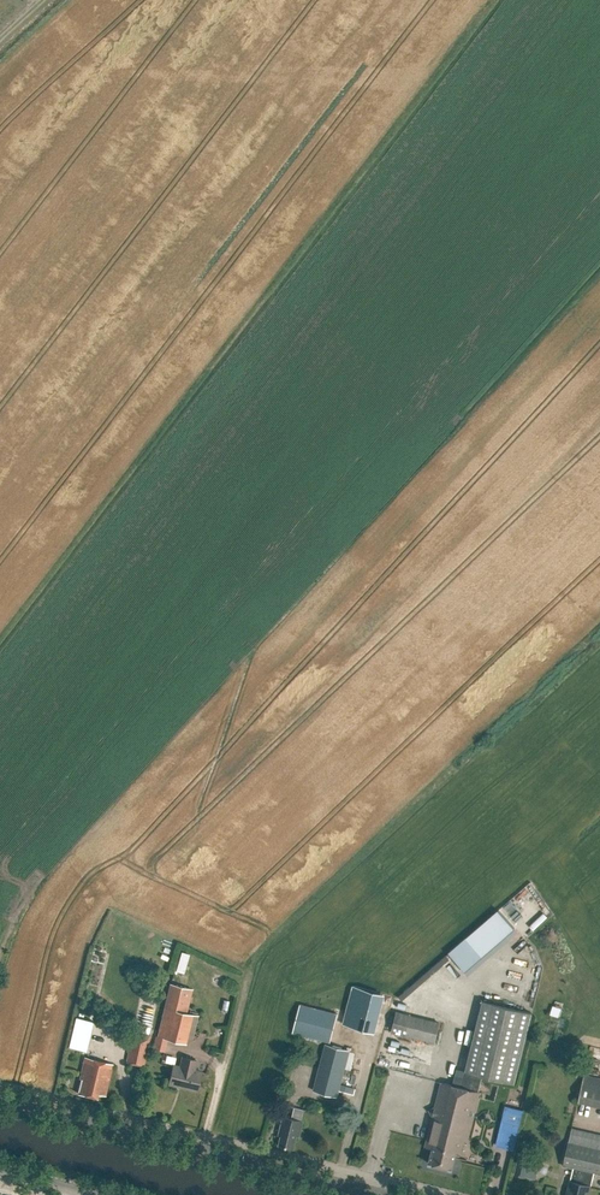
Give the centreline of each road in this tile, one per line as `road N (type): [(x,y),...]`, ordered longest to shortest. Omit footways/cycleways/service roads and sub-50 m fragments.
road 1 (unclassified): [(393,1194),(0,1096)]

